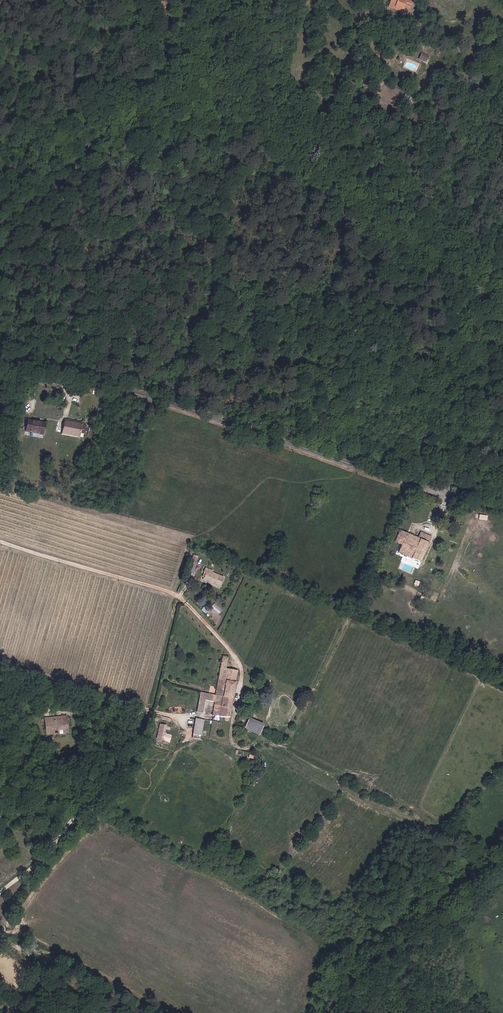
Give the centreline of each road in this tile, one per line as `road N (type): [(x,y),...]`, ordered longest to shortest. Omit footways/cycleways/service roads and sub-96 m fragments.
road 1 (unclassified): [(440,491),(113,384),(0,382)]
road 2 (residential): [(0,541),(180,597),(237,658),(234,743),(253,746)]

